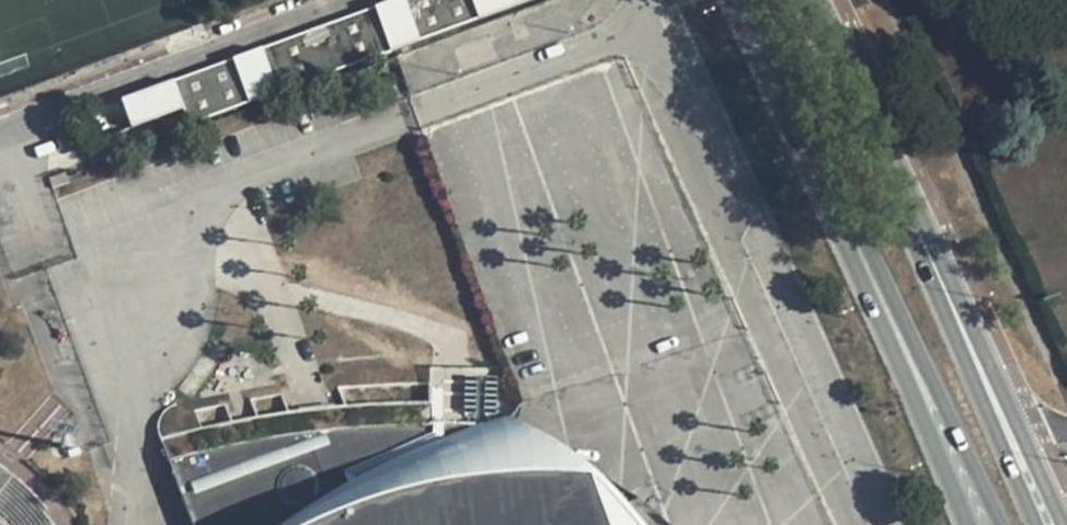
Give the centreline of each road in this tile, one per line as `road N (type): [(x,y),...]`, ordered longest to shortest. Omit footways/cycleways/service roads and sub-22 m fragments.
road 1 (primary): [(830,190),(1004,524)]
road 2 (primary): [(830,190),(967,524)]
road 3 (primary): [(957,318),(815,0)]
road 4 (primary): [(1066,516),(957,318)]
road 5 (primary): [(1036,524),(957,318)]
road 6 (primary): [(742,0),(830,190)]

